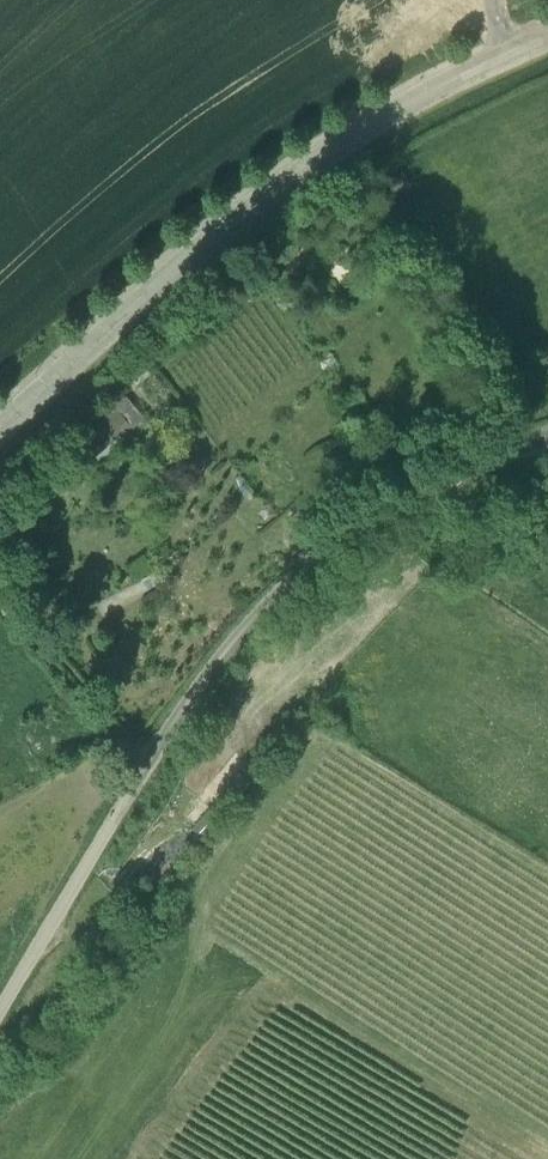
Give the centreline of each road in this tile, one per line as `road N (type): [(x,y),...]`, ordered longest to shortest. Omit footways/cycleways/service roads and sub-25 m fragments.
road 1 (unclassified): [(0,1012),(152,757),(261,612),(380,516),(547,441)]
road 2 (residential): [(0,425),(181,260),(300,167),(423,91),(547,33)]

